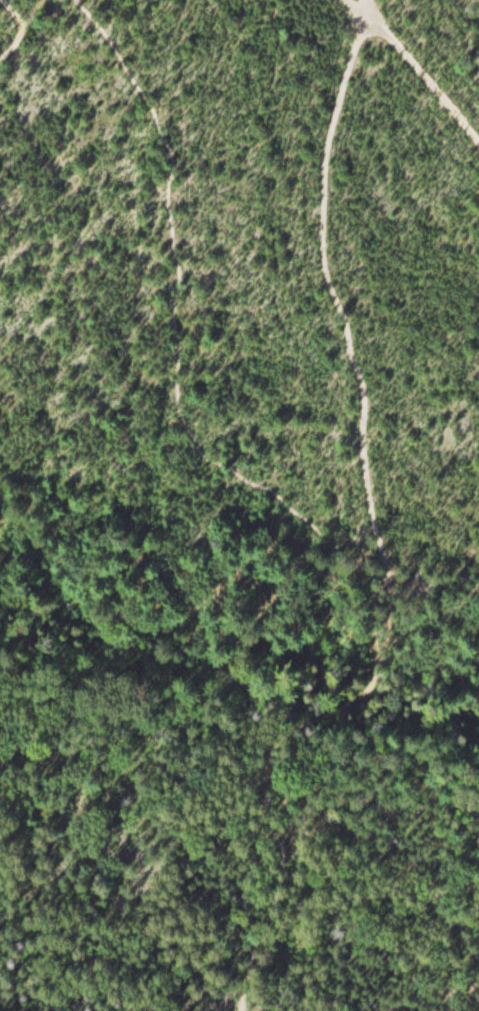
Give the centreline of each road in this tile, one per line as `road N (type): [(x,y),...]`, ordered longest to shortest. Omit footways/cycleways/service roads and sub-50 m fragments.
road 1 (track): [(74,0),(170,136),(172,386),(187,426),(216,465),(274,490),(373,563),(384,584)]
road 2 (track): [(384,584),(386,565),(359,473),(360,392),(323,286),(322,140),(364,0)]
road 3 (track): [(384,584),(379,658),(362,699),(275,751),(282,792)]
road 4 (track): [(282,792),(441,918),(478,961)]
road 5 (track): [(238,1010),(267,933),(289,825),(282,792)]
road 6 (track): [(478,145),(353,0)]

